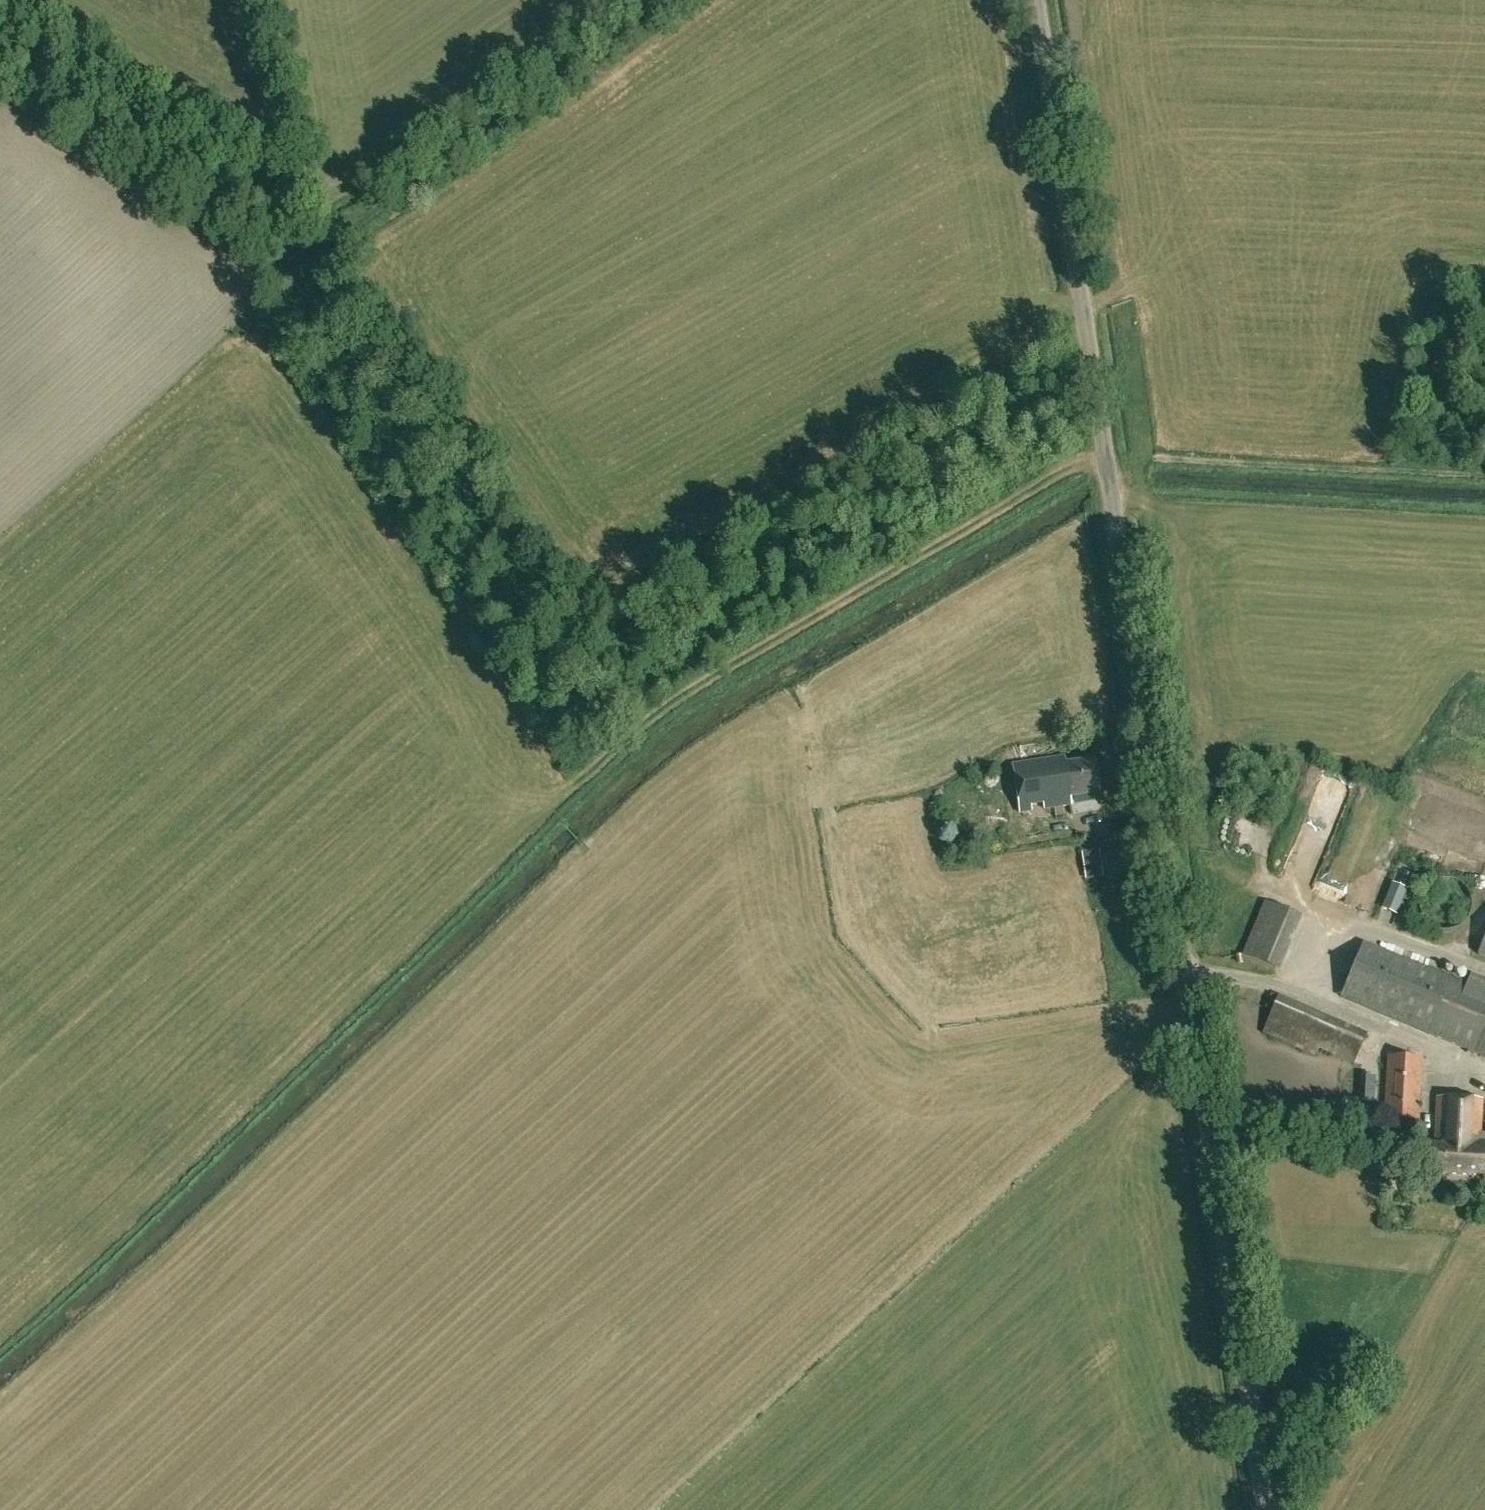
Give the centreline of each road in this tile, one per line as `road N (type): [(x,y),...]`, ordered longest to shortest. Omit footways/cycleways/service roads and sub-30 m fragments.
road 1 (unclassified): [(1260,1509),(1037,0)]
road 2 (unclassified): [(248,312),(661,0)]

